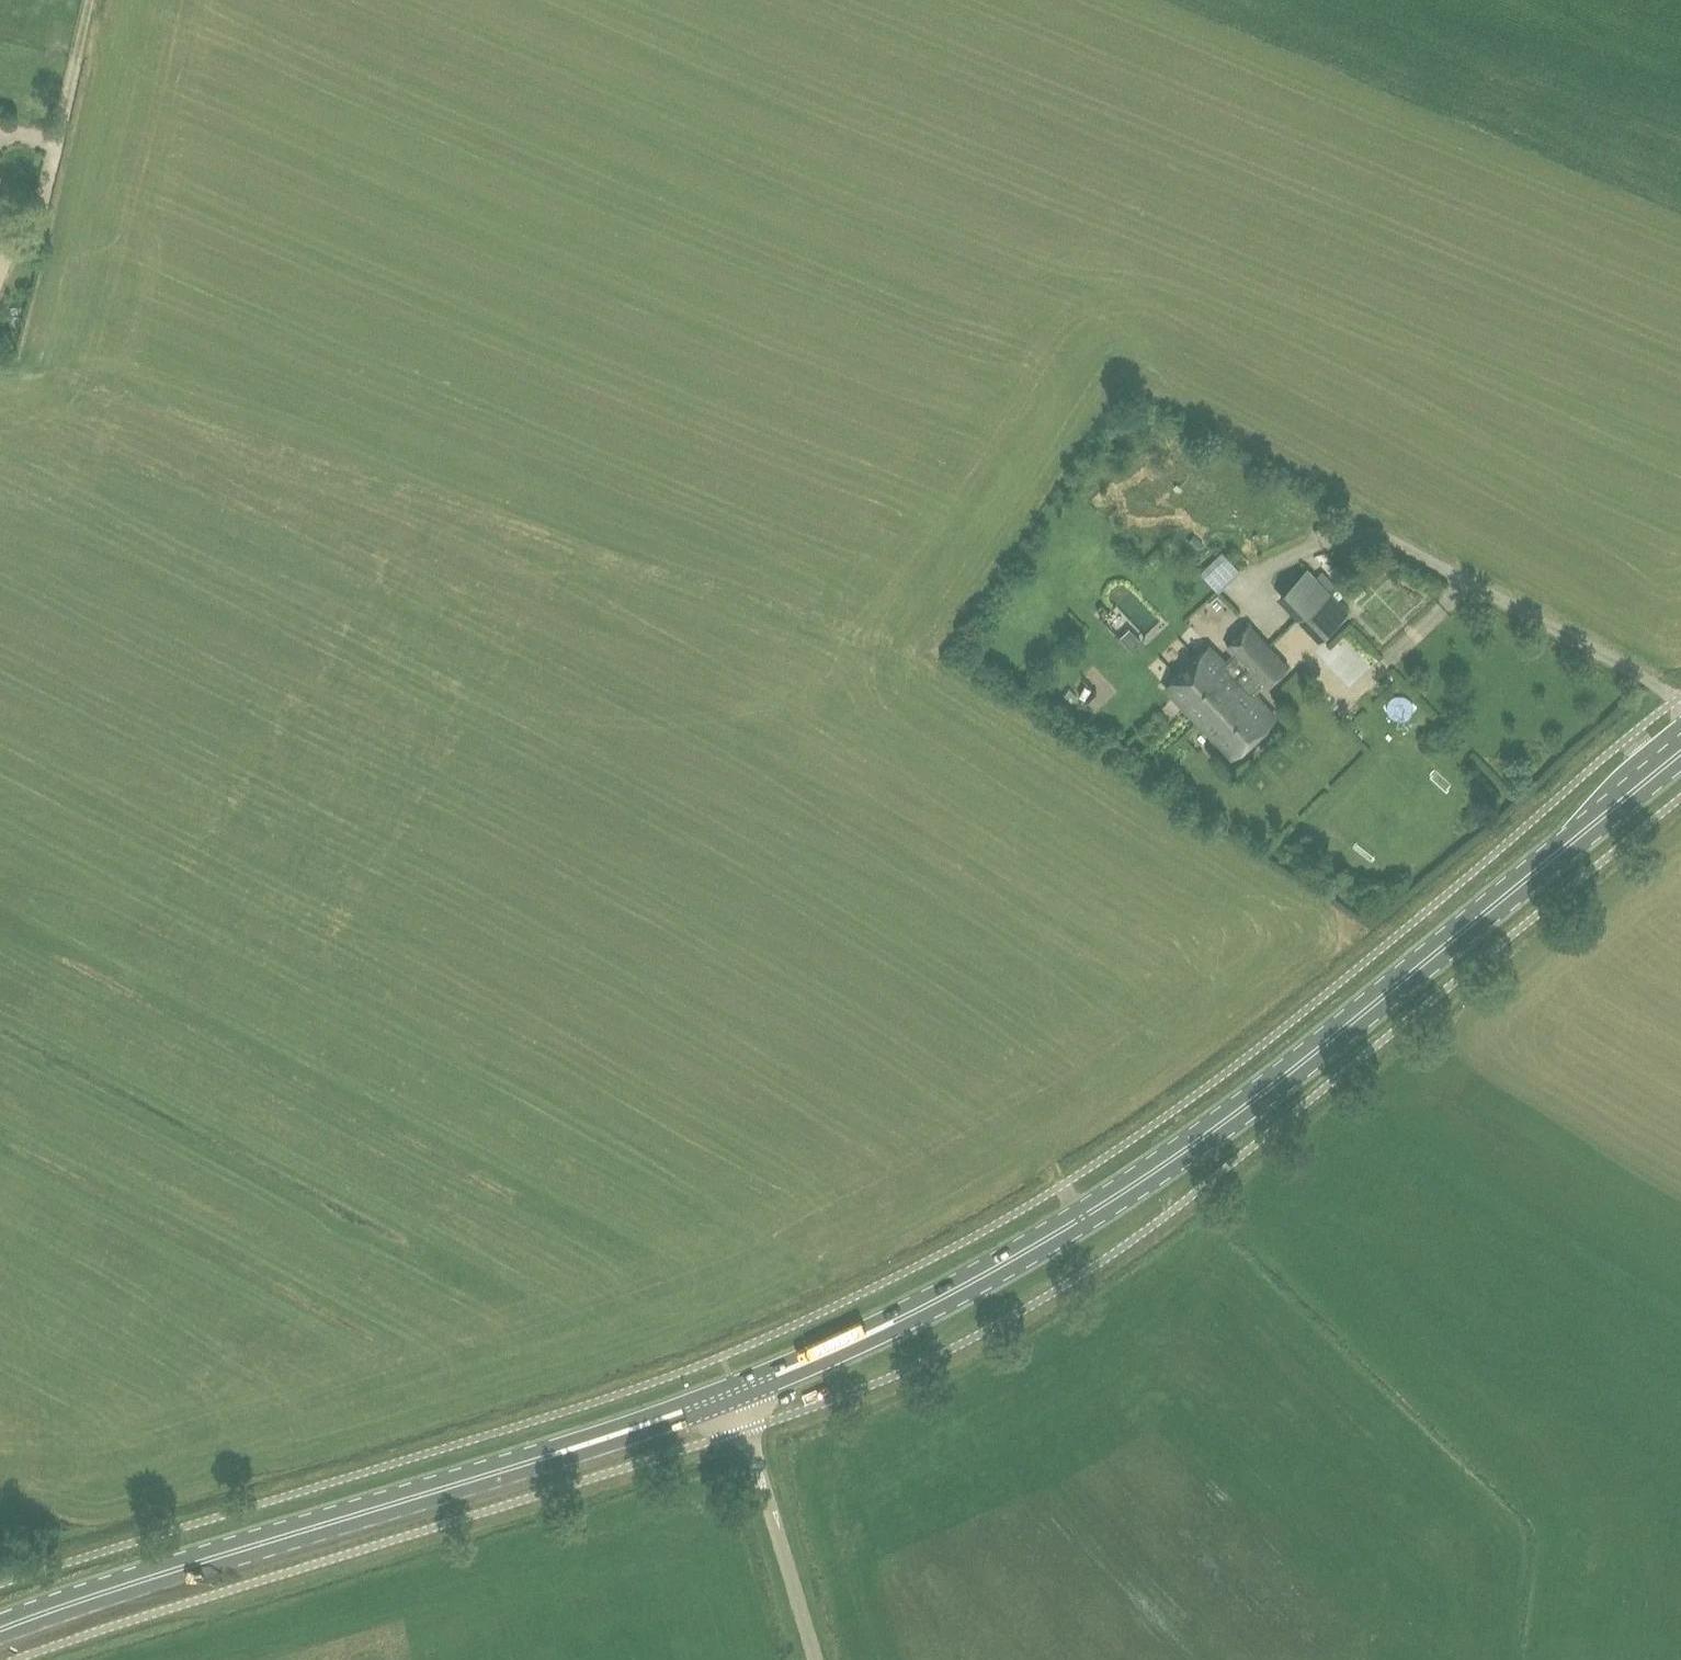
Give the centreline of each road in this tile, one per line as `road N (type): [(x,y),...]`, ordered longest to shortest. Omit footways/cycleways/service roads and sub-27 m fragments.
road 1 (primary): [(739,1389),(932,1305),(1088,1220),(1252,1105),(1680,753)]
road 2 (primary): [(0,1636),(138,1584),(626,1434),(739,1389)]
road 3 (unclassified): [(817,1659),(739,1389)]

